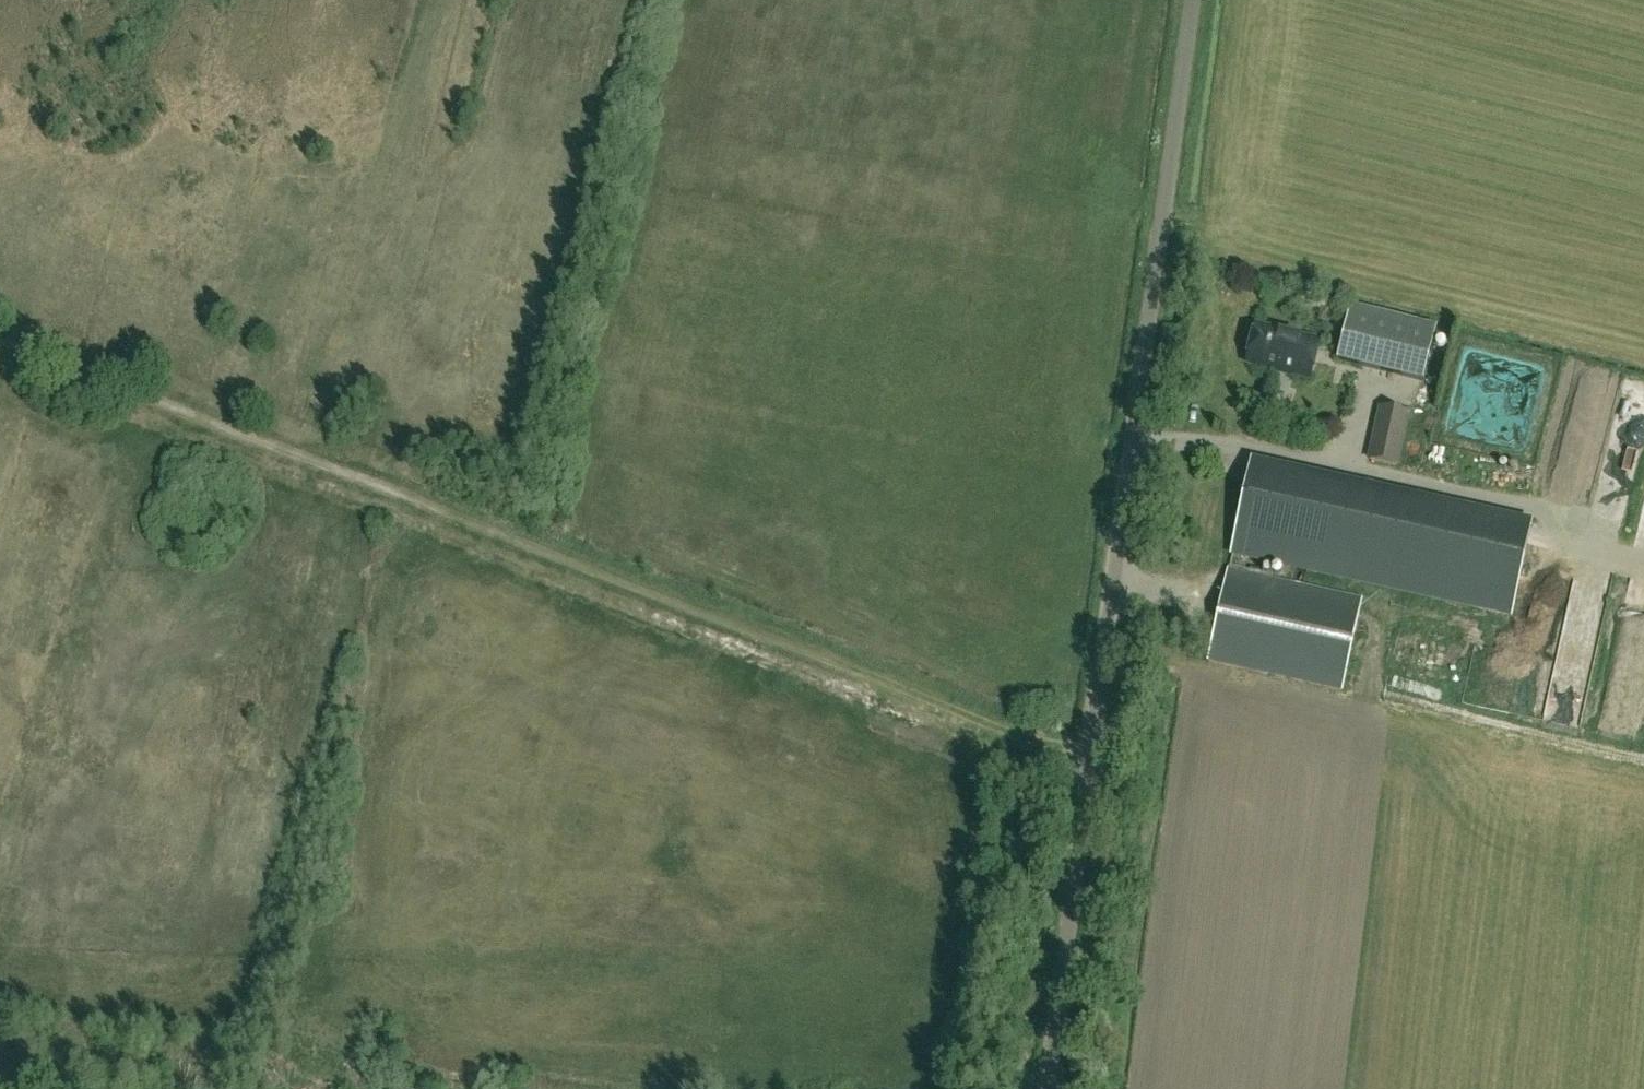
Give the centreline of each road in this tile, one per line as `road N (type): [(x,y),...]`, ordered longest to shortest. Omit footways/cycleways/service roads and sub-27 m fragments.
road 1 (unclassified): [(1048,1088),(1193,0)]

